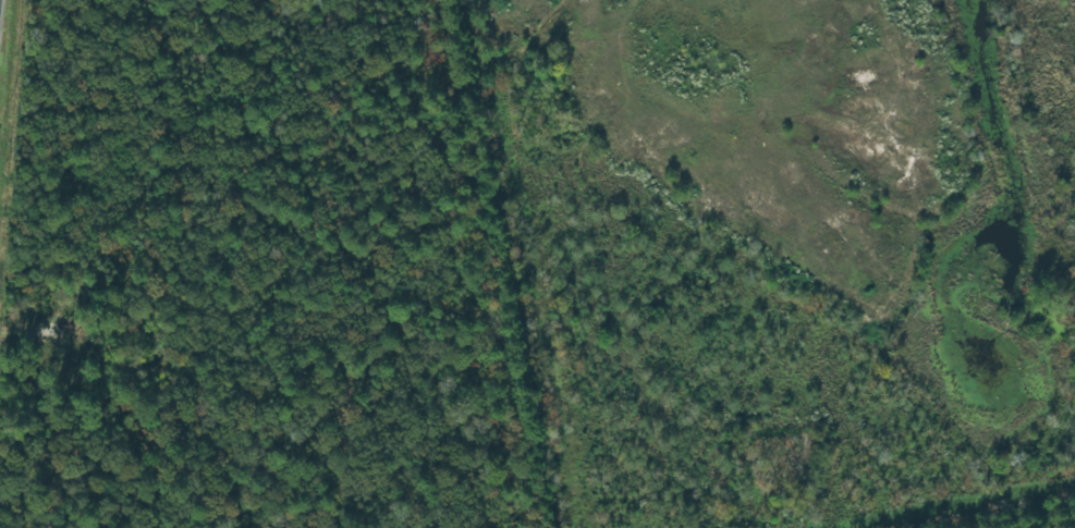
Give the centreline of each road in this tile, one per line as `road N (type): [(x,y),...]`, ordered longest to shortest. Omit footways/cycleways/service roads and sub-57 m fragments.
road 1 (track): [(751,527),(1074,452)]

